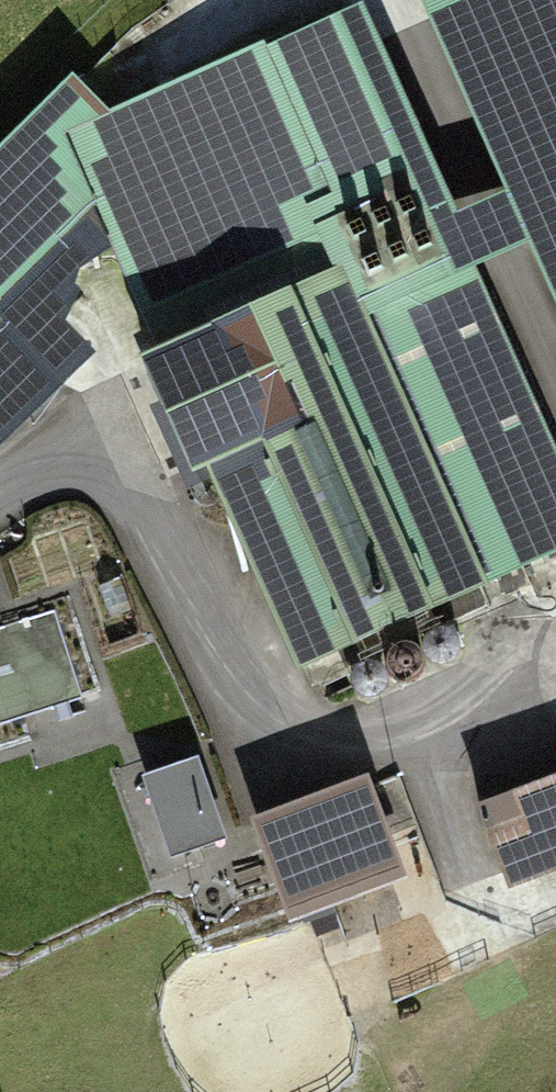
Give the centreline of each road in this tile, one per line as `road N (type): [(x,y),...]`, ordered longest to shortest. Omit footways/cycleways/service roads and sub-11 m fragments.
road 1 (track): [(0,507),(105,458),(146,550),(285,736),(376,744),(456,724),(555,683)]

